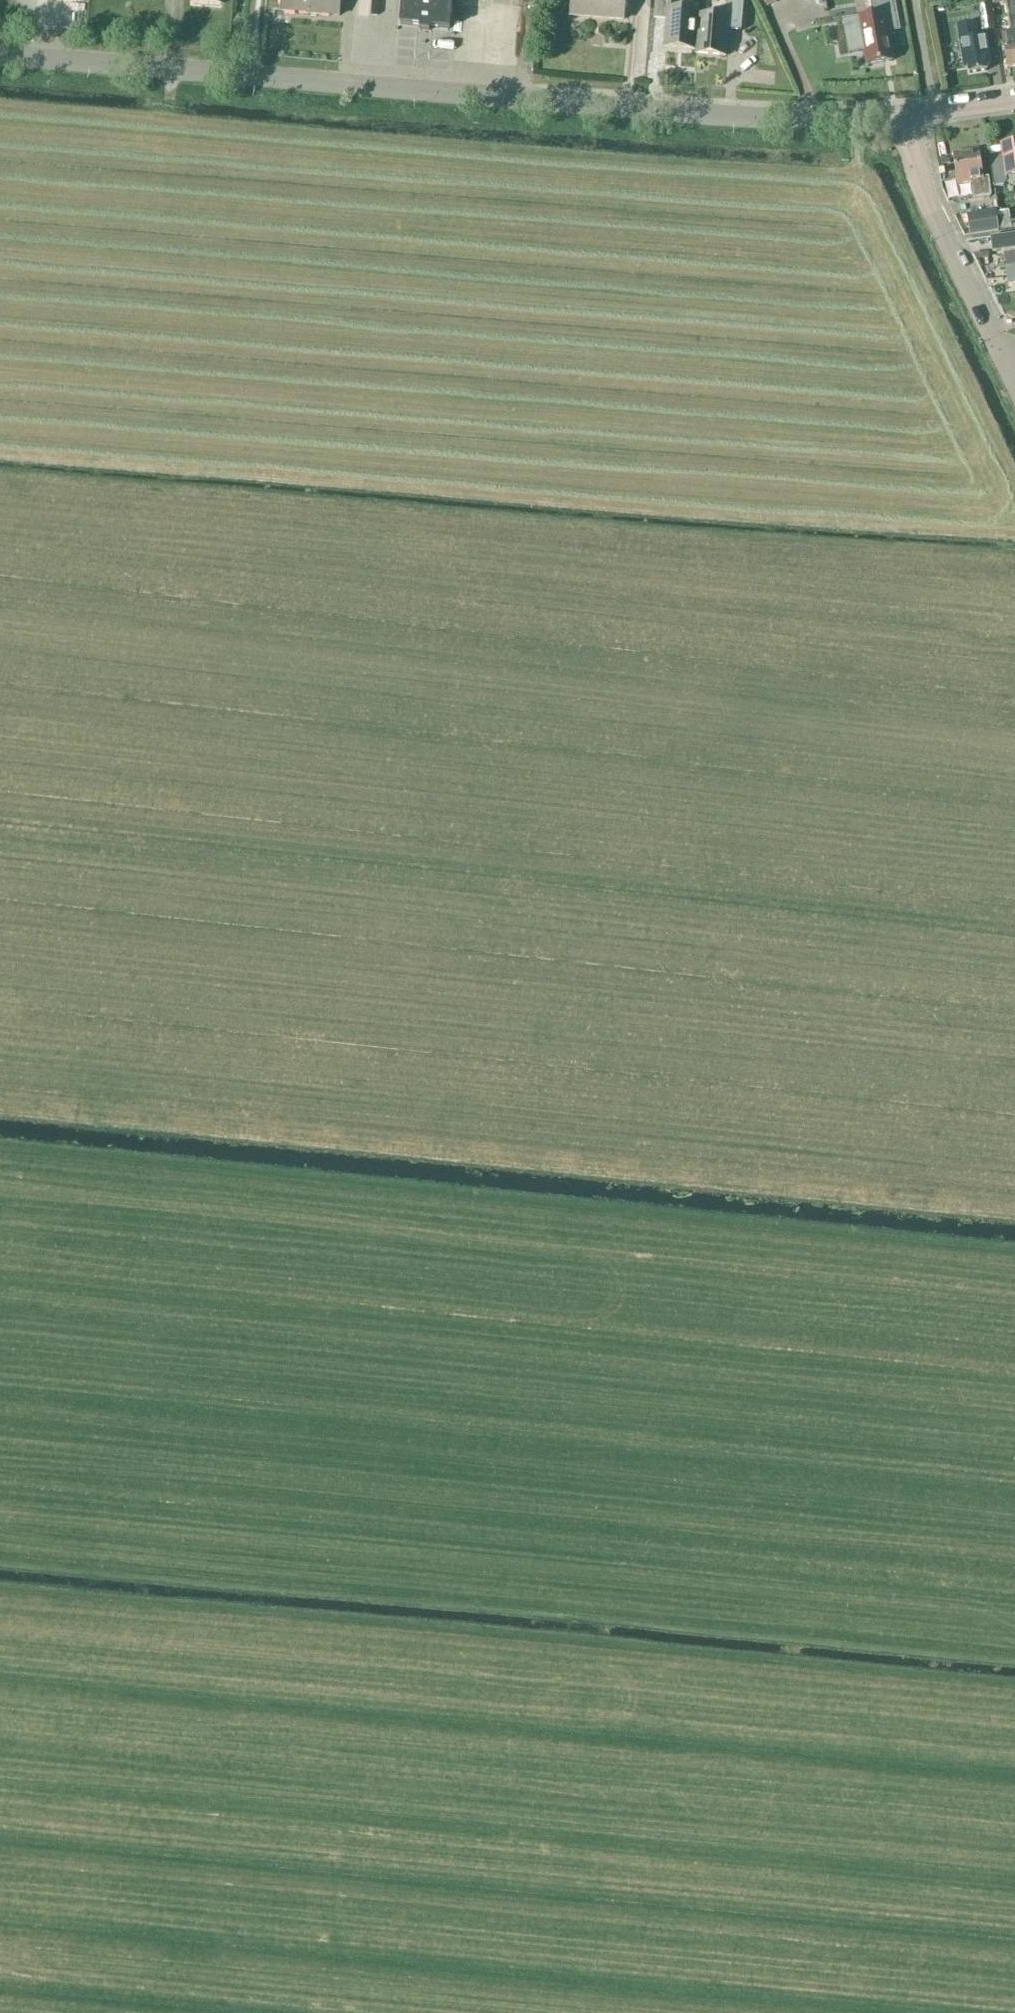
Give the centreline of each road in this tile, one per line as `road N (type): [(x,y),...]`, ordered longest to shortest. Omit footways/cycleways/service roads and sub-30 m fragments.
road 1 (tertiary): [(898,130),(881,120),(613,107),(0,56)]
road 2 (tertiary): [(1001,353),(898,130)]
road 3 (residential): [(898,130),(934,110),(1014,98)]

